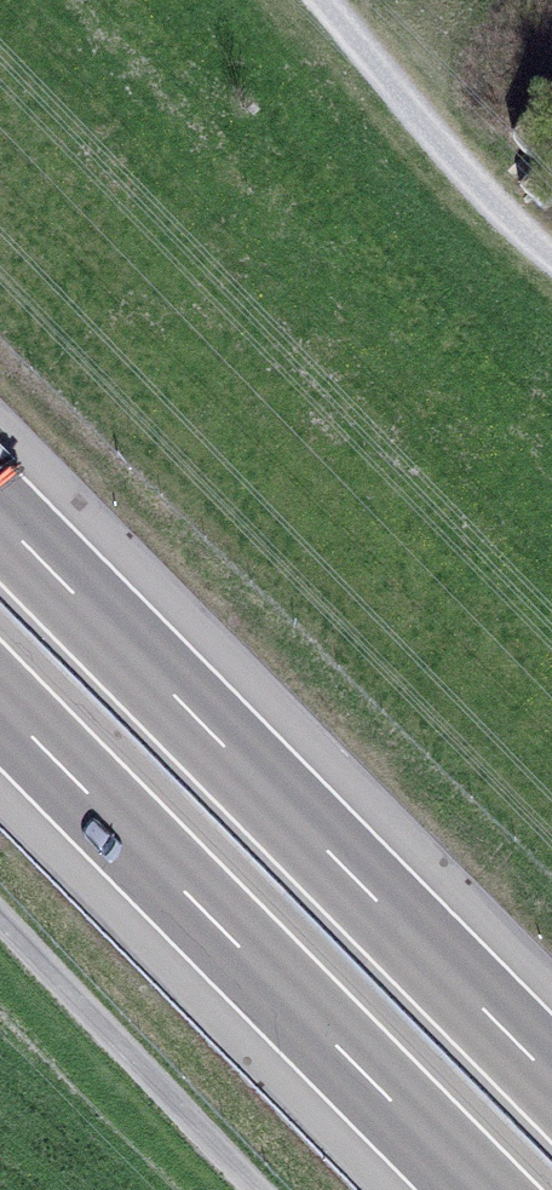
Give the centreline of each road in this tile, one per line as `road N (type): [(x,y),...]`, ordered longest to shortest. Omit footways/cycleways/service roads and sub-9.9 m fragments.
road 1 (motorway): [(551,1076),(0,516)]
road 2 (motorway): [(0,706),(476,1189)]
road 3 (track): [(262,1189),(0,920)]
road 4 (track): [(551,255),(479,188),(326,0)]

